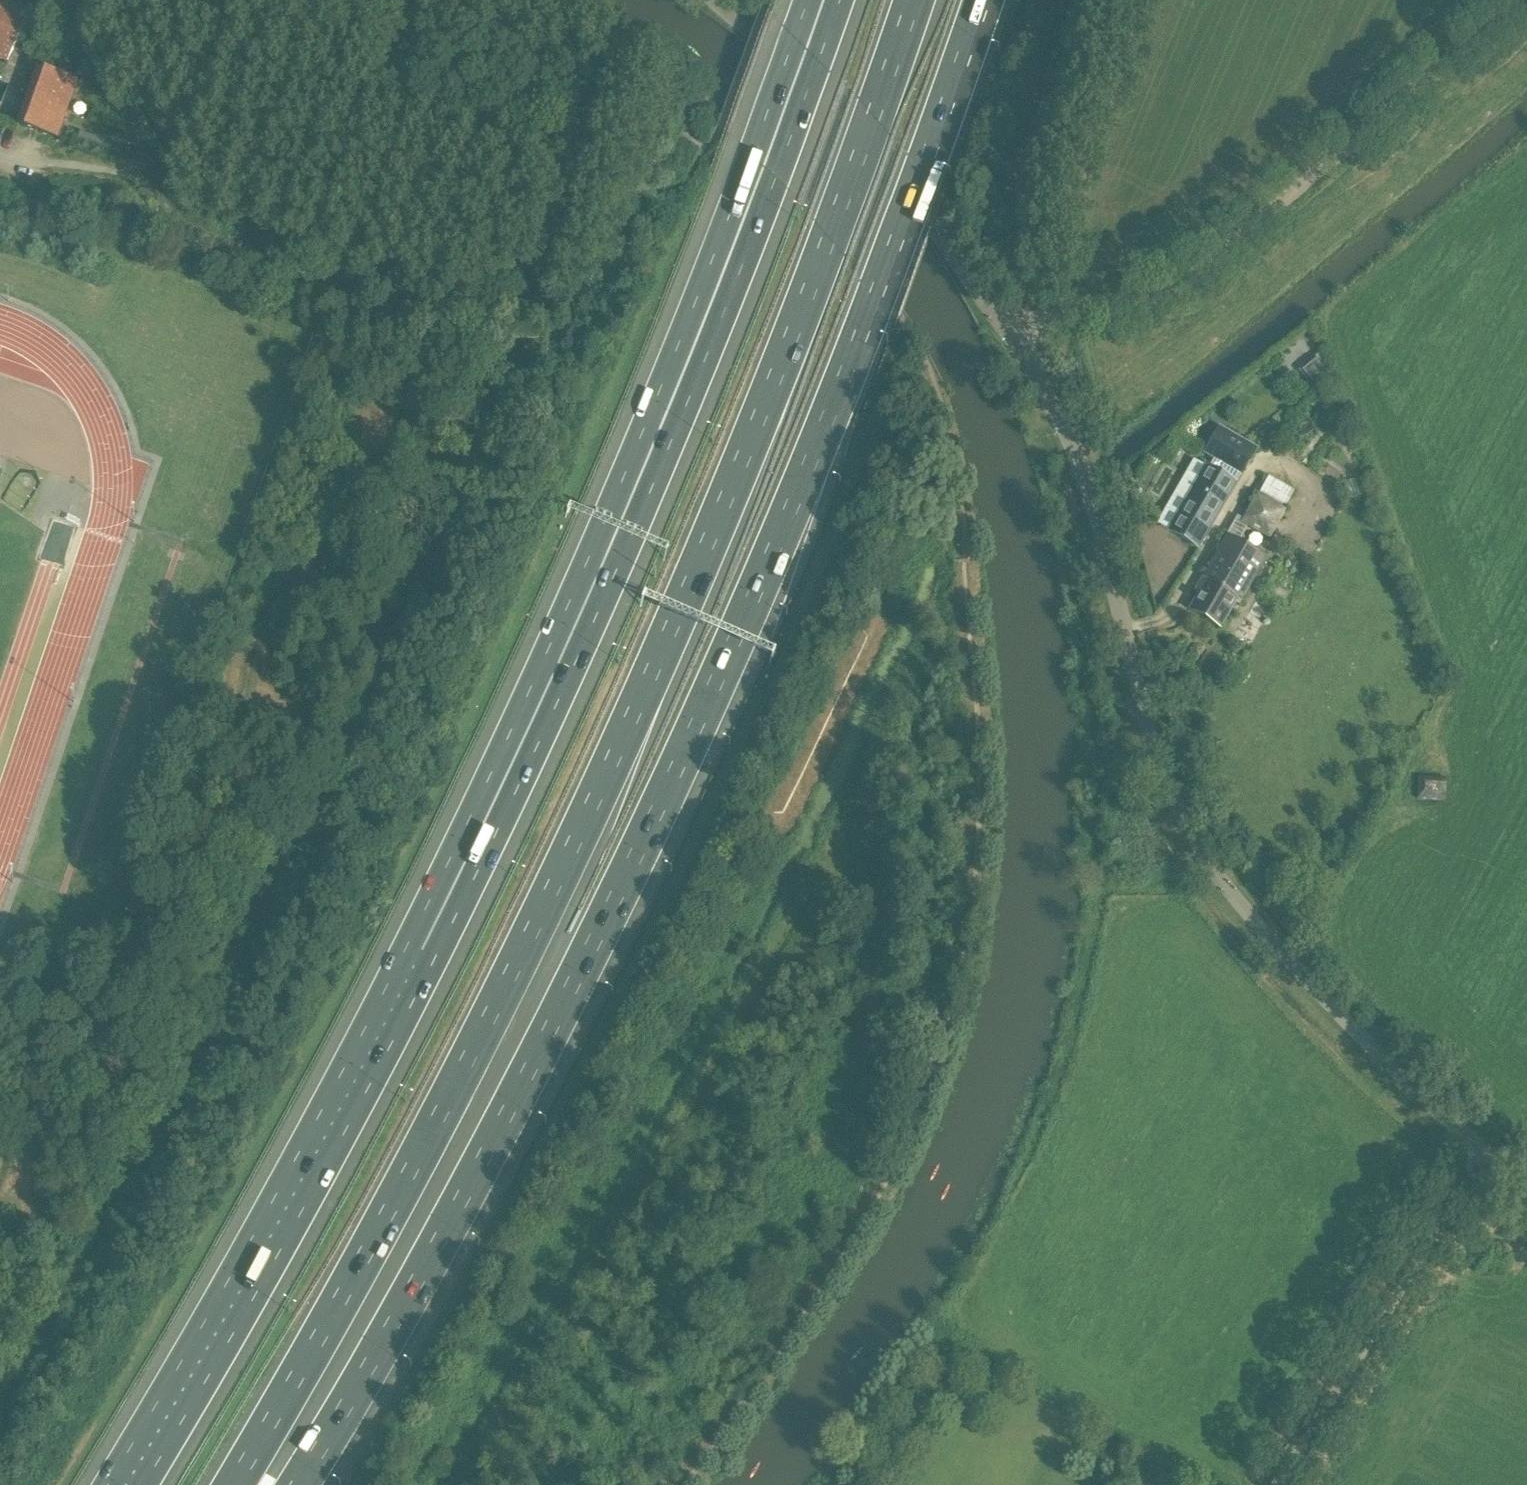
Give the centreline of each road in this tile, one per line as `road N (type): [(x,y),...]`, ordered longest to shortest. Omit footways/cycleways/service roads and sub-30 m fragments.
road 1 (motorway): [(840,0),(658,476),(526,773),(347,1126),(144,1484)]
road 2 (motorway): [(298,1484),(458,1205),(688,742),(874,303),(981,0)]
road 3 (motorway): [(233,1484),(519,962),(611,767),(829,239),(912,0)]
road 4 (unclassified): [(1526,1179),(1371,1050),(1193,837),(1151,733),(1091,496),(1047,392),(1008,337)]
road 5 (unclassified): [(1008,337),(1057,314),(1170,292),(1522,0)]
road 6 (unclassified): [(1008,337),(840,114),(713,0)]

